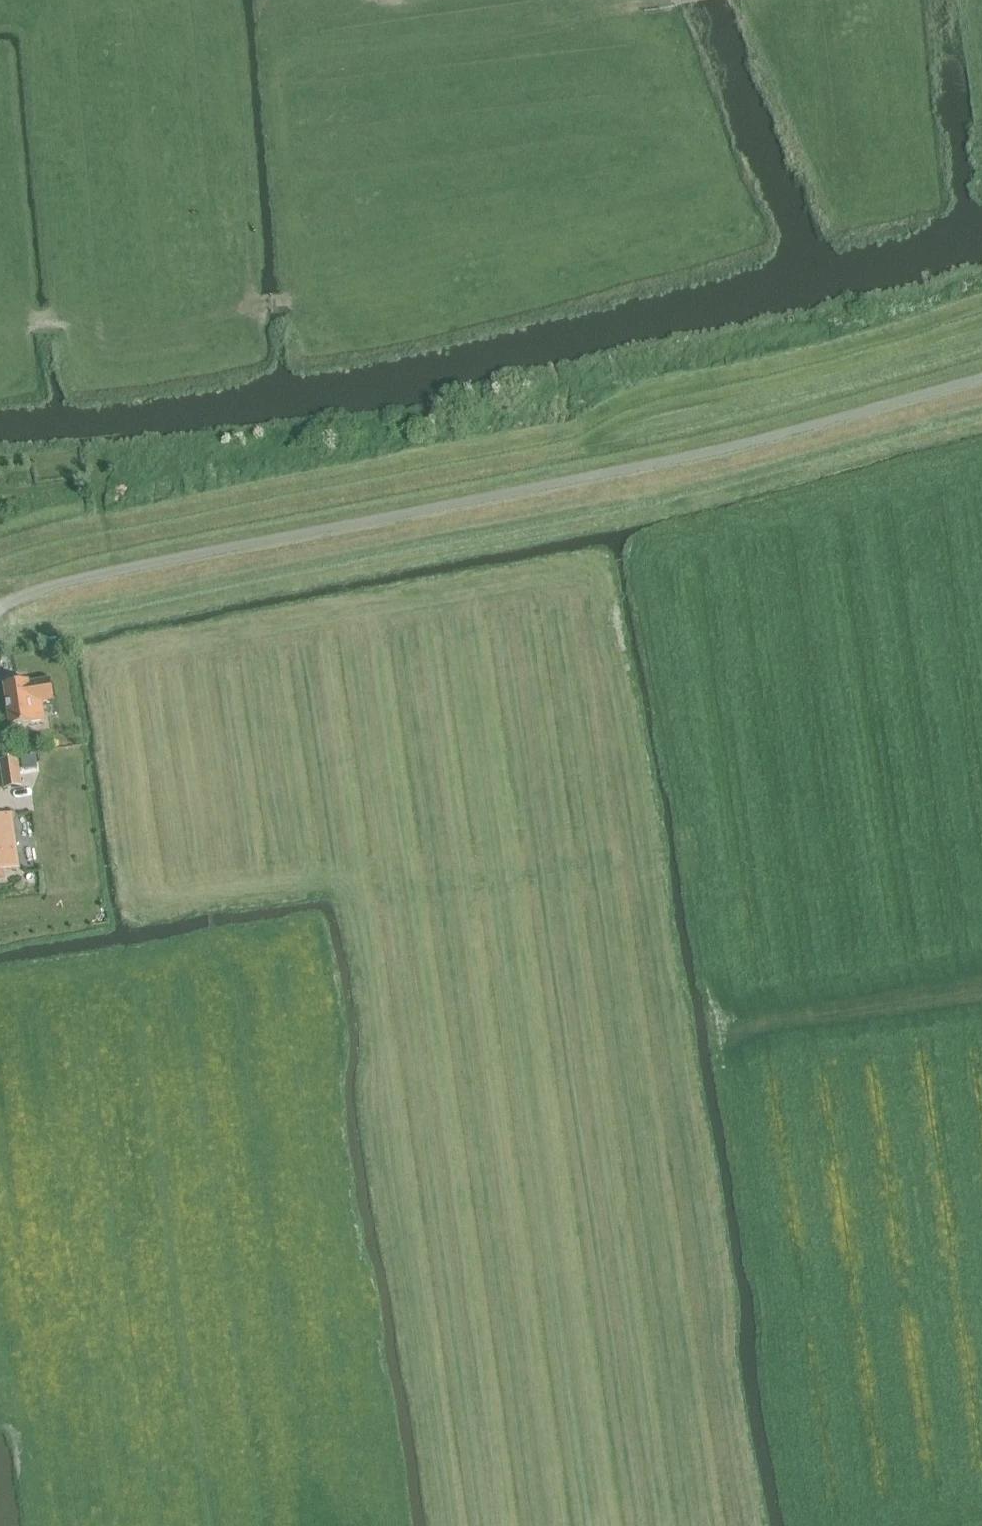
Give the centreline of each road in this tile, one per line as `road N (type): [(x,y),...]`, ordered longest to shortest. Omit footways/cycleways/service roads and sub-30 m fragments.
road 1 (unclassified): [(0,609),(82,581),(536,491),(981,374)]

